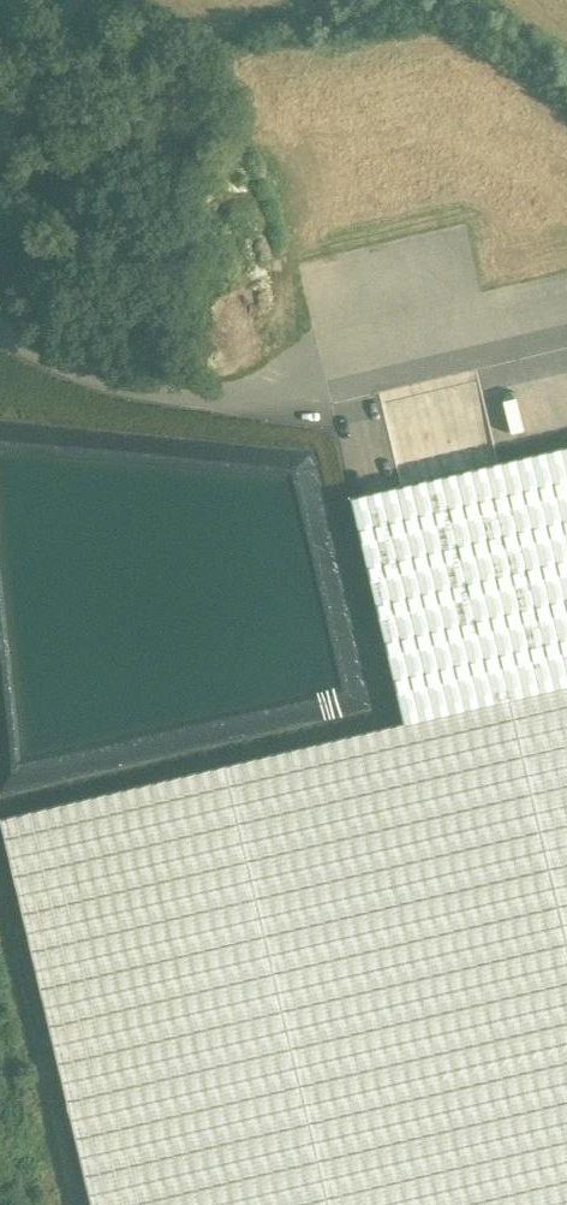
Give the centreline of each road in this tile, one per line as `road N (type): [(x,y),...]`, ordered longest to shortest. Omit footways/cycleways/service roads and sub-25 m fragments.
road 1 (track): [(73,0),(38,46),(0,141)]

